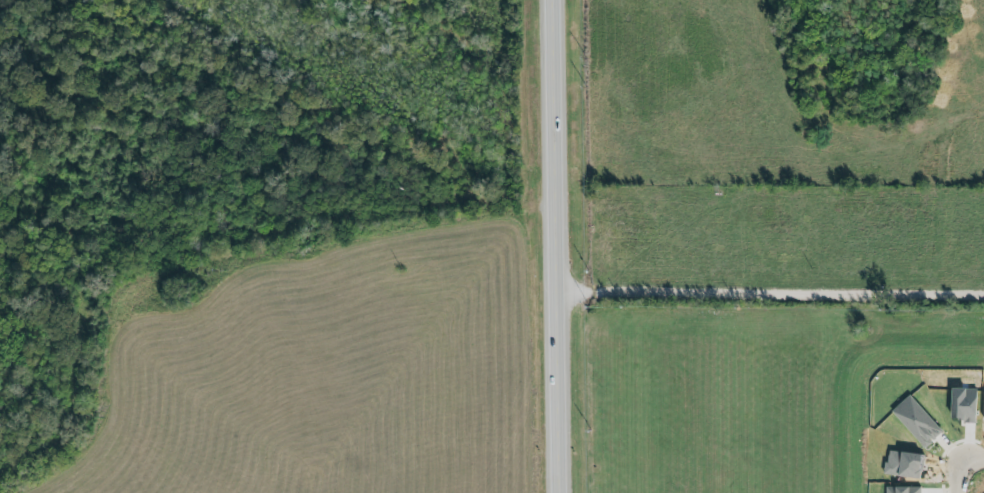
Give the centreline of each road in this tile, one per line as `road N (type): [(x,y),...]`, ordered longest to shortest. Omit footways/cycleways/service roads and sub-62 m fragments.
road 1 (primary): [(563,492),(555,0)]

